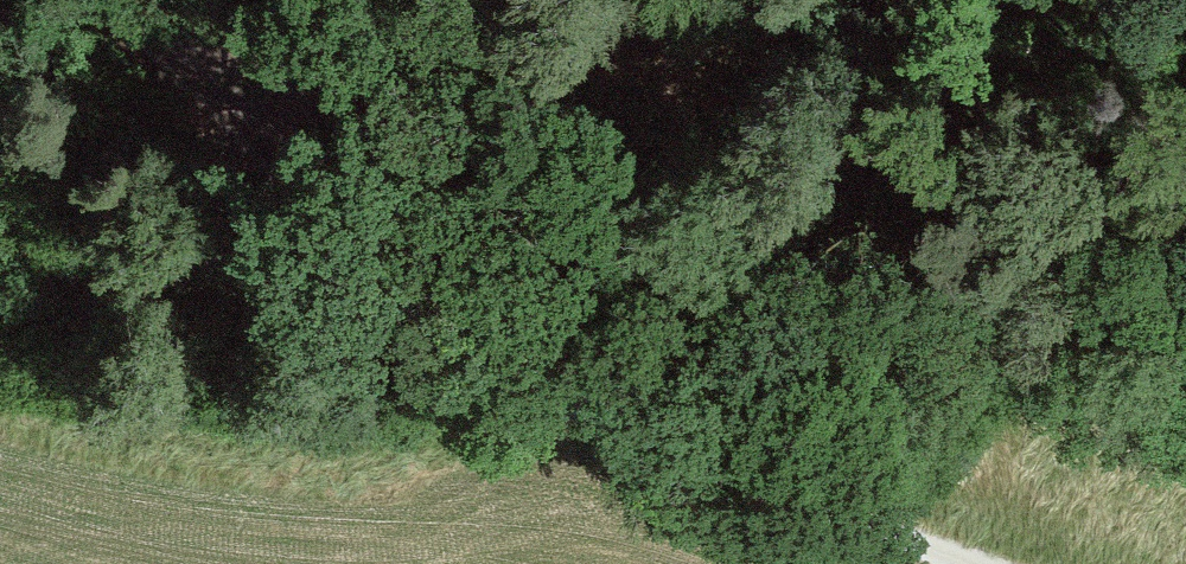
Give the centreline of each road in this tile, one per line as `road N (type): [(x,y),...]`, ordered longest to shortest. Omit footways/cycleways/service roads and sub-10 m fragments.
road 1 (track): [(964,563),(503,376),(120,17)]
road 2 (track): [(785,0),(713,53),(120,17),(86,0)]

